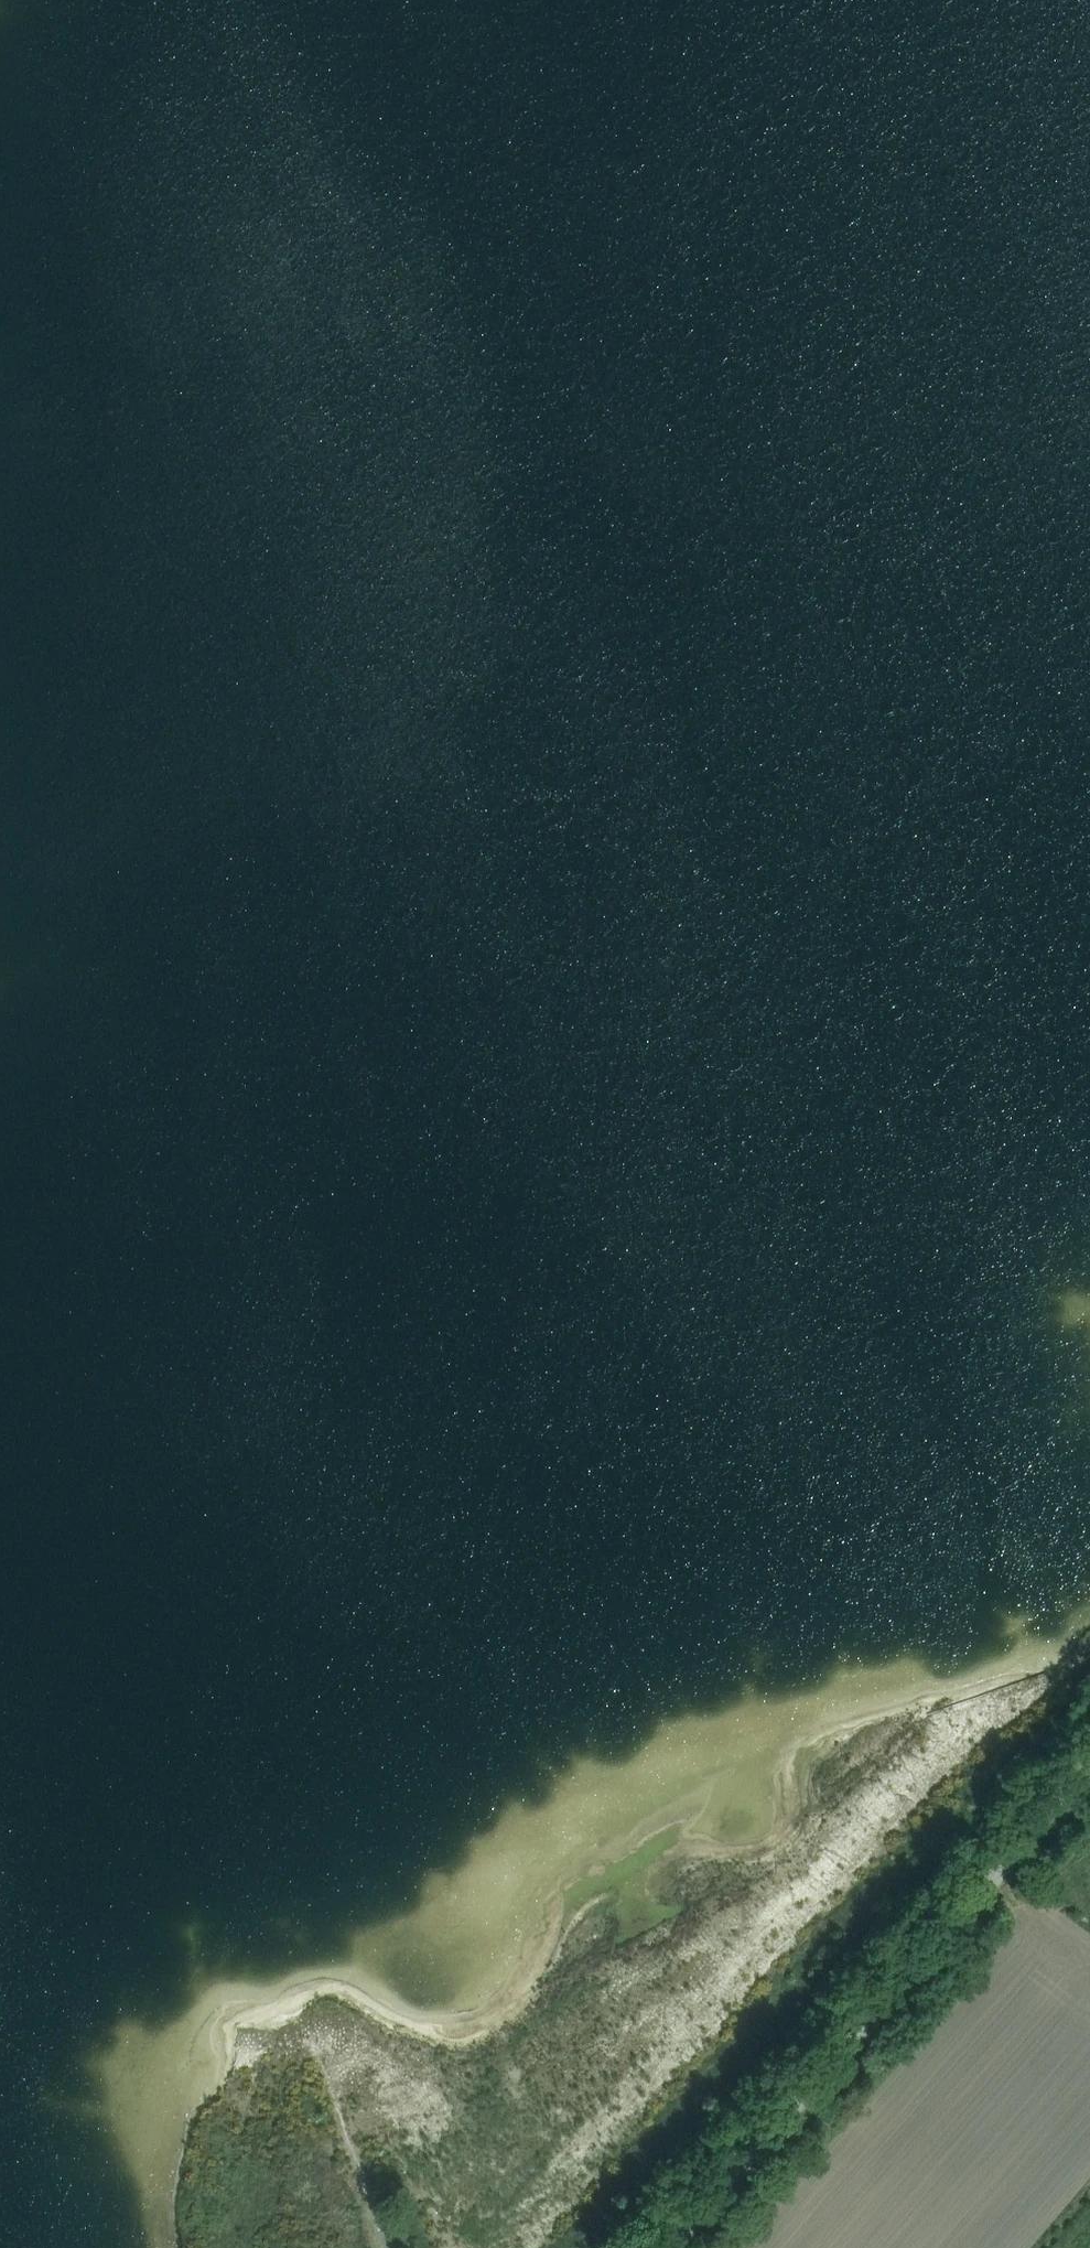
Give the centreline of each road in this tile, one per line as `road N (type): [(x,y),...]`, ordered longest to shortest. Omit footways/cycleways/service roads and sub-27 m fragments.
road 1 (unclassified): [(670,2247),(1089,1761)]

